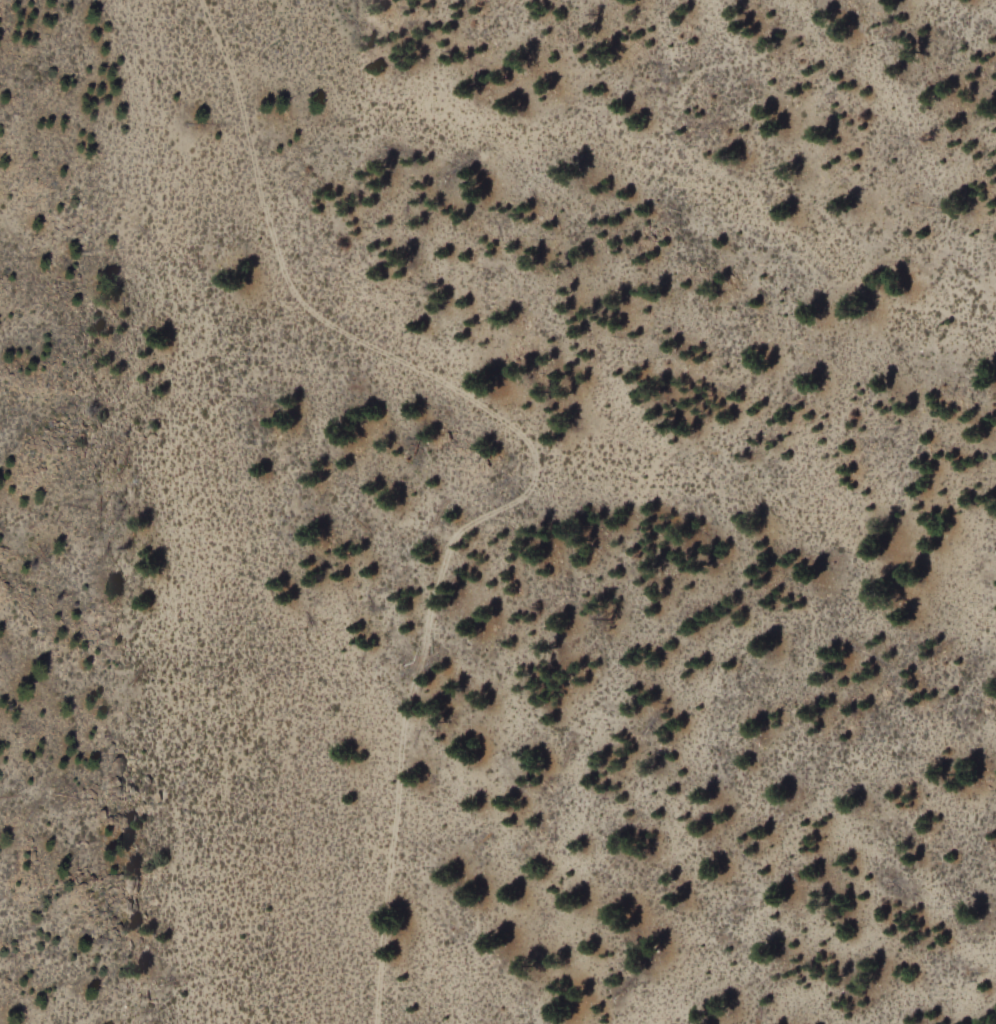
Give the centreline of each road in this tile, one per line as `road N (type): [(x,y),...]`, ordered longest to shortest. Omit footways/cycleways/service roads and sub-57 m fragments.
road 1 (track): [(210,0),(246,91),(296,282),(322,318),(548,442),(707,484),(817,525),(905,570),(995,636)]
road 2 (track): [(548,442),(545,486),(469,545),(448,590),(420,720),(387,1023)]

